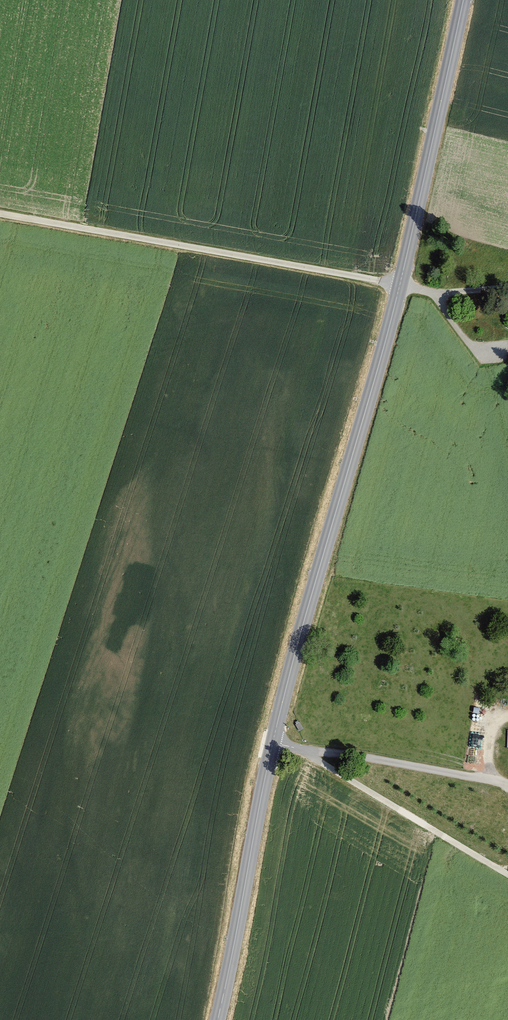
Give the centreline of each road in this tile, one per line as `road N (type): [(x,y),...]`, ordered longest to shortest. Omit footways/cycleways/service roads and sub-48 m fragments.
road 1 (tertiary): [(463,0),(385,343),(272,743)]
road 2 (track): [(0,213),(399,284)]
road 3 (tertiary): [(272,743),(218,1019)]
road 4 (unclassified): [(507,782),(272,743)]
road 5 (track): [(507,874),(309,751)]

